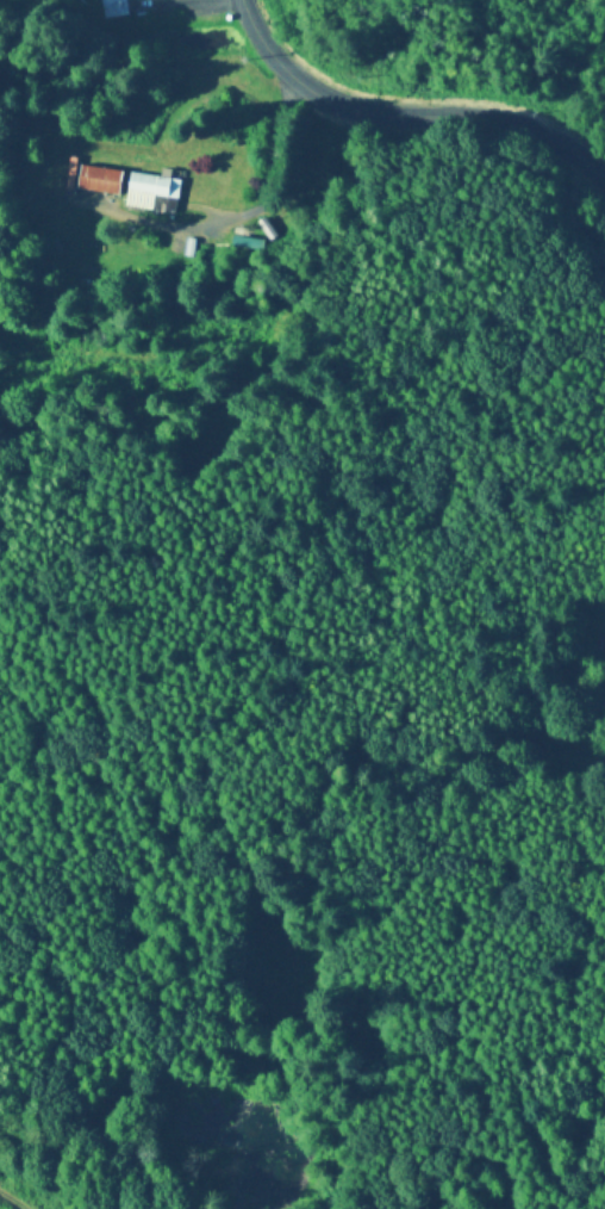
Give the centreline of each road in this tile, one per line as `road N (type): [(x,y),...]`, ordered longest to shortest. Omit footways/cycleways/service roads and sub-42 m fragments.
road 1 (residential): [(604,183),(560,147),(517,129),(411,125),(338,103),(304,80),(270,36),(256,0)]

